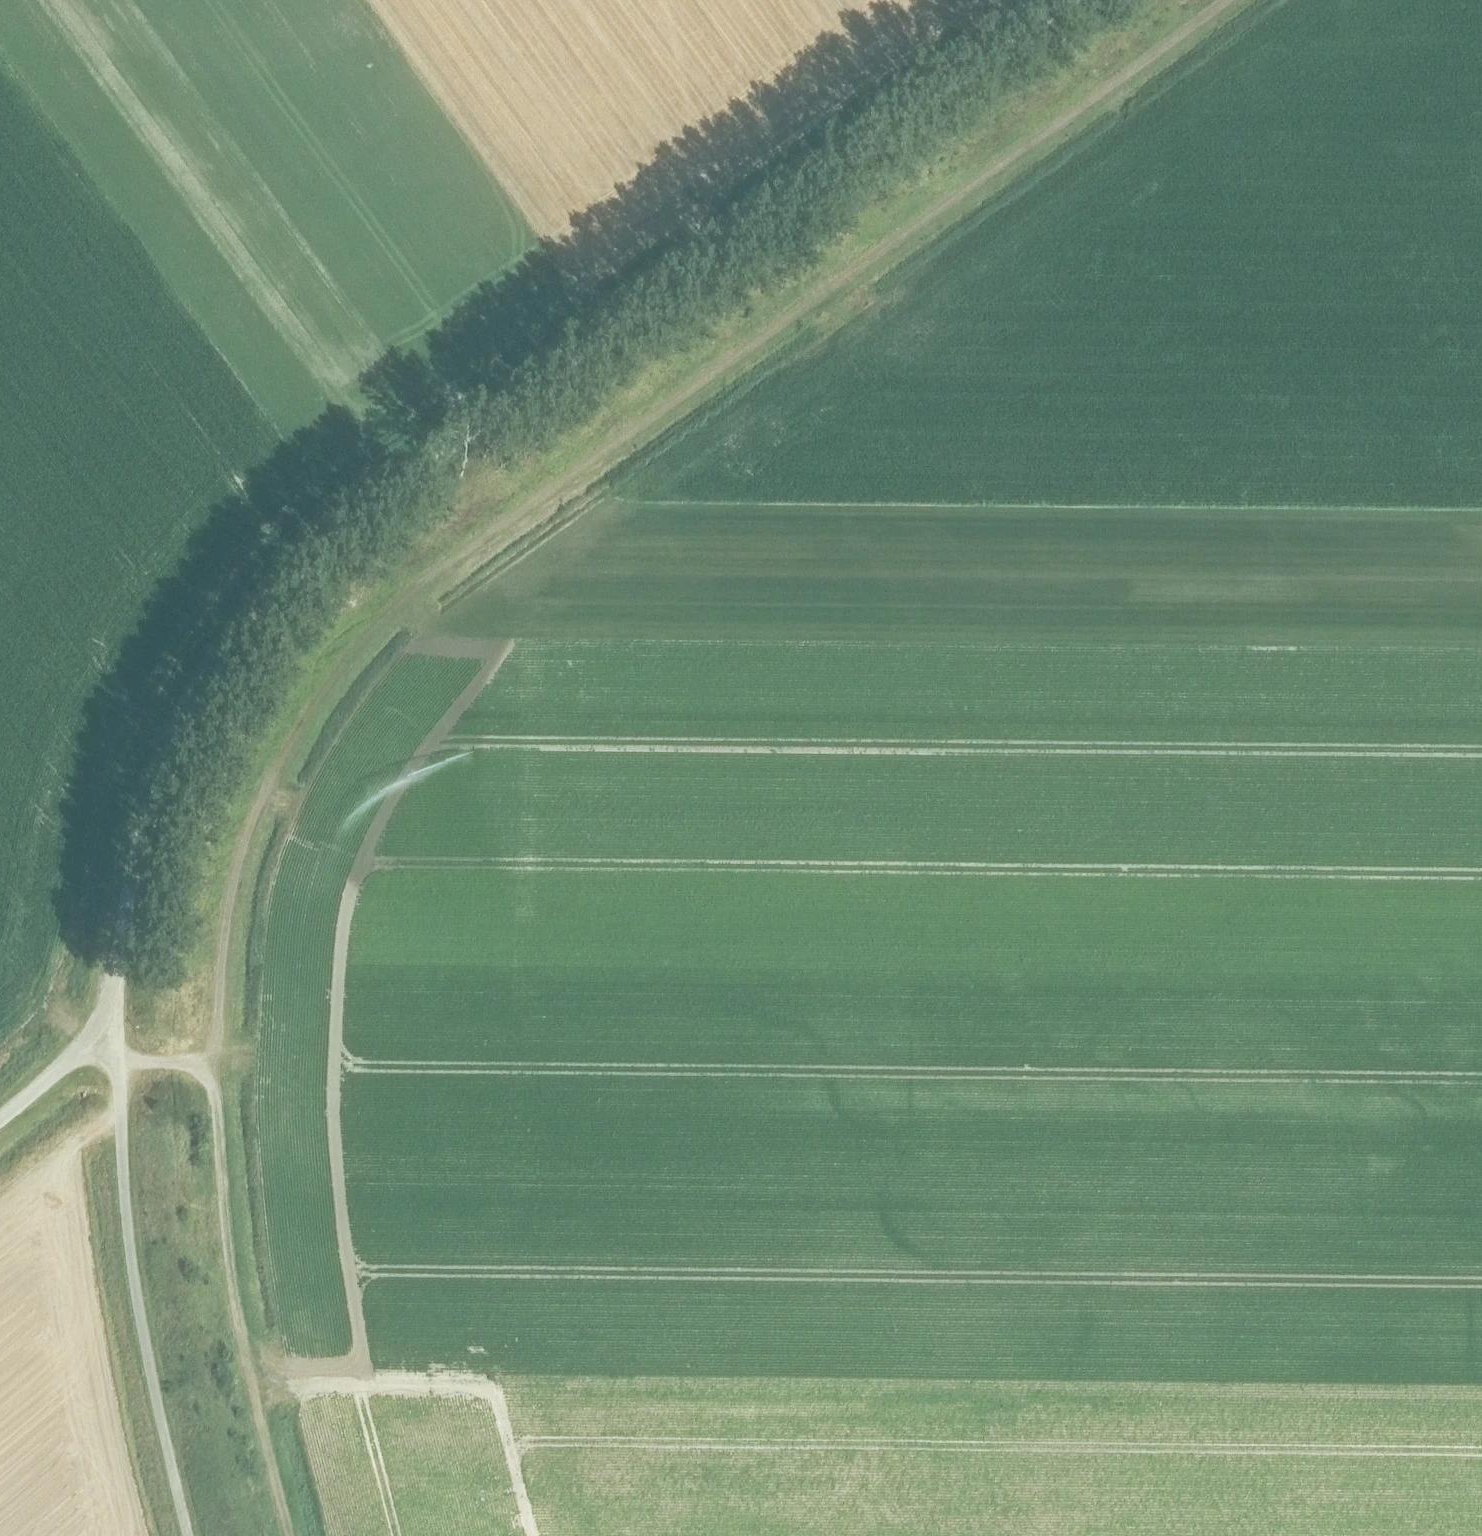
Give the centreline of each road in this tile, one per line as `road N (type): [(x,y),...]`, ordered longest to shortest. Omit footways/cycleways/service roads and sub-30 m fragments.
road 1 (track): [(1233,0),(415,589),(349,655),(310,708),(226,886),(215,1084),(232,1283),(294,1535)]
road 2 (unclassified): [(114,1020),(139,846),(168,774),(212,691),(321,548),(1071,0)]
road 3 (unclassified): [(186,1535),(131,1279),(114,1020)]
road 4 (unclassified): [(0,1116),(114,1020)]

